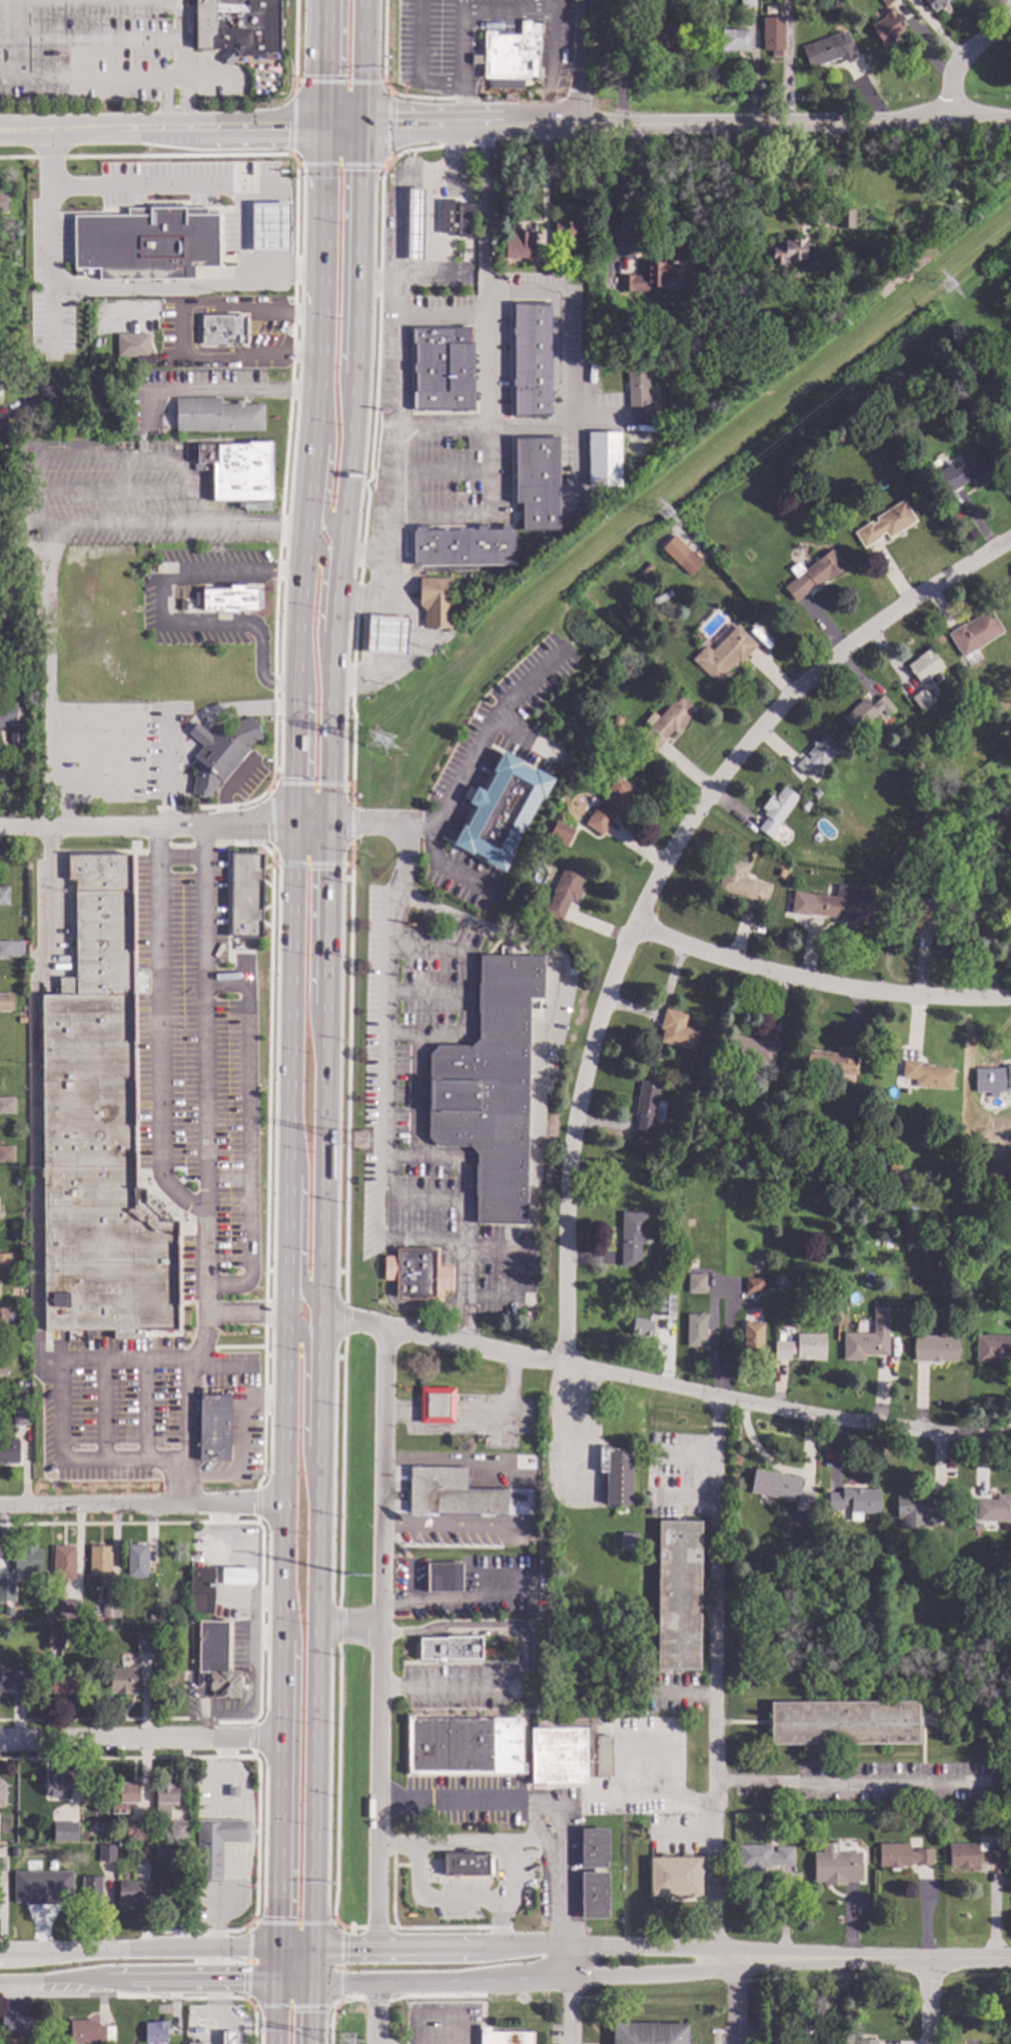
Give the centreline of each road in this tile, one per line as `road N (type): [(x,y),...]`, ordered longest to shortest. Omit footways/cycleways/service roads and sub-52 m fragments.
road 1 (primary): [(311,1948),(330,677),(356,357),(362,0)]
road 2 (primary): [(292,822),(274,1978)]
road 3 (residential): [(1010,1419),(718,1400),(321,1319)]
road 4 (primary): [(323,0),(317,355),(298,629)]
road 5 (residential): [(379,1947),(387,1328)]
road 6 (tertiary): [(274,1978),(674,1975),(861,1957)]
road 7 (residential): [(718,1400),(715,1971)]
road 8 (residential): [(1010,541),(882,624),(779,711),(698,808),(627,935)]
road 9 (tertiary): [(861,1957),(678,1948),(311,1948)]
road 10 (residential): [(505,125),(1010,118)]
road 11 (residential): [(627,935),(575,1099),(559,1239),(564,1365)]
road 12 (residential): [(1010,1005),(916,1006),(811,991),(627,935)]
road 13 (primary): [(281,1593),(295,1641),(292,1935),(311,1978)]
road 14 (primary): [(352,424),(341,374),(345,171),(322,127)]
road 15 (residential): [(292,822),(0,827)]
road 16 (residential): [(282,1504),(0,1506)]
road 17 (residential): [(279,1741),(0,1740)]
road 18 (tertiary): [(275,1948),(0,1950)]
road 19 (primary): [(324,1059),(309,1003),(312,869),(306,838),(292,822)]
road 20 (residential): [(139,130),(361,126)]
road 21 (primary): [(288,1118),(300,1166),(300,1277),(321,1319)]
road 22 (primary): [(298,629),(292,822)]
road 23 (primary): [(298,638),(309,694),(311,800),(327,822)]
road 24 (primary): [(318,1492),(304,1448),(306,1344),(285,1317)]
road 25 (primary): [(315,392),(329,443),(326,522),(341,550)]
road 26 (primary): [(330,677),(318,633),(323,567),(307,530)]
road 27 (tertiary): [(861,1957),(1010,1959)]
road 28 (tertiary): [(128,1981),(274,1978)]
road 29 (residential): [(361,126),(505,125)]
road 30 (primary): [(342,0),(342,95),(361,126)]
road 31 (residential): [(945,118),(955,64),(1010,15)]
road 32 (tertiary): [(0,1983),(128,1981)]
road 33 (residential): [(573,124),(577,0)]

